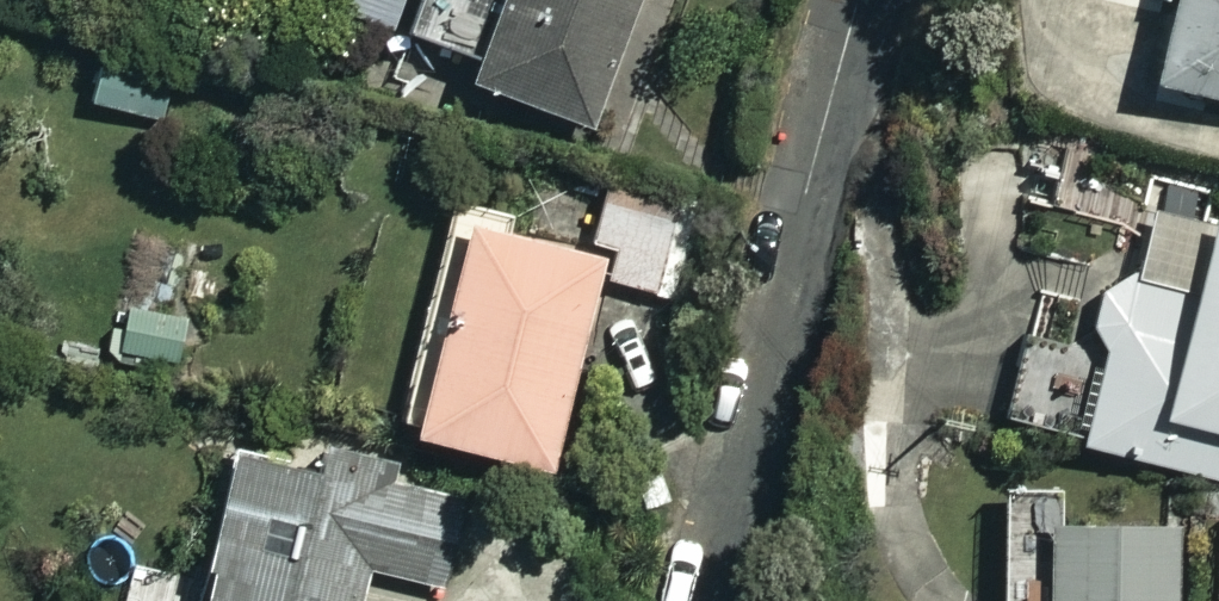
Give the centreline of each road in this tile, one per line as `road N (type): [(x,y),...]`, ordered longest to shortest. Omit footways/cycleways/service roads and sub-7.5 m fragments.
road 1 (residential): [(711,600),(859,0)]

